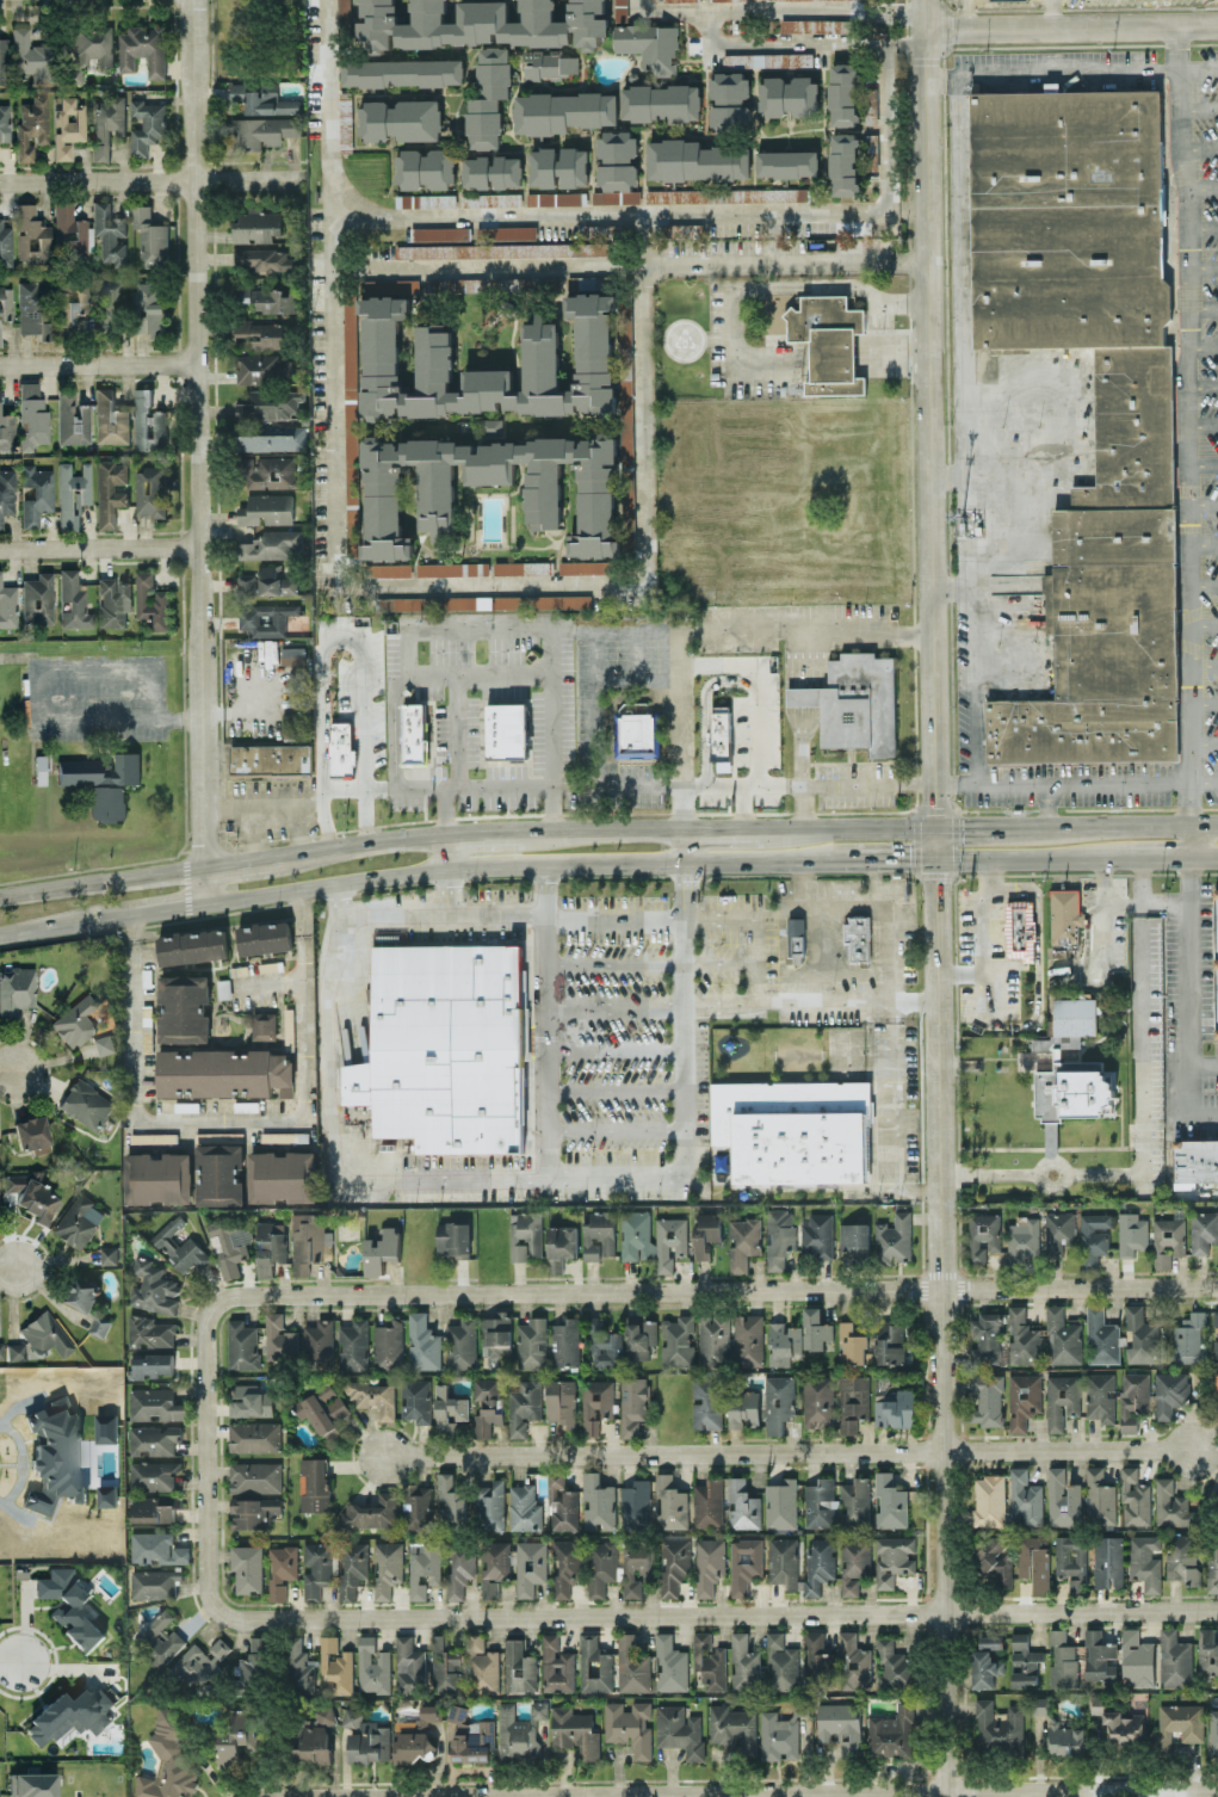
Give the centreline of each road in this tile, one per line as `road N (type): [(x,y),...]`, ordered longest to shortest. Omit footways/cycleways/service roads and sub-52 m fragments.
road 1 (tertiary): [(923,0),(950,1796)]
road 2 (residential): [(1217,1286),(249,1292),(221,1301)]
road 3 (residential): [(222,1610),(274,1618),(1217,1610)]
road 4 (residential): [(208,902),(191,0)]
road 5 (residential): [(405,1796),(1217,1791)]
road 6 (residential): [(390,1455),(1191,1449)]
road 7 (residential): [(297,891),(299,1105),(291,1118),(142,1119),(132,1109),(134,914)]
road 8 (secondary): [(503,862),(837,859)]
road 9 (residential): [(221,1301),(206,1327),(211,1592),(222,1610)]
road 10 (residential): [(923,30),(1217,27)]
road 11 (secondary): [(208,902),(445,869)]
road 12 (residential): [(200,546),(0,550)]
road 13 (residential): [(198,364),(0,365)]
road 14 (residential): [(194,181),(0,184)]
road 15 (secondary): [(938,856),(1127,854)]
road 16 (secondary): [(1217,821),(1038,823)]
road 17 (secondary): [(444,834),(270,858)]
road 18 (secondary): [(938,825),(772,828)]
road 19 (secondary): [(681,828),(532,832)]
road 20 (secondary): [(0,934),(134,914)]
road 21 (secondary): [(124,879),(0,899)]

